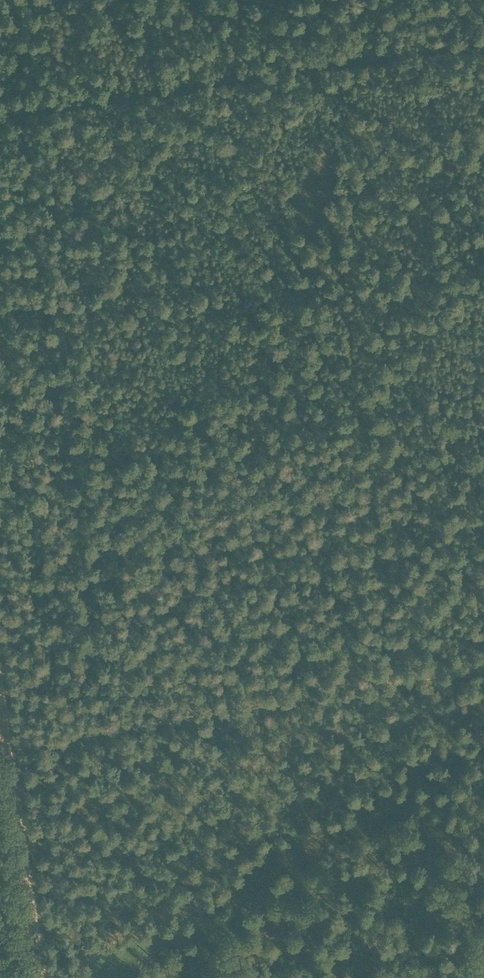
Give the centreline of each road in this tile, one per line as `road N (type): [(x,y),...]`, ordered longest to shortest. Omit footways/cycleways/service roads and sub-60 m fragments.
road 1 (track): [(0,97),(483,29)]
road 2 (track): [(483,657),(9,727)]
road 3 (track): [(9,727),(48,977)]

